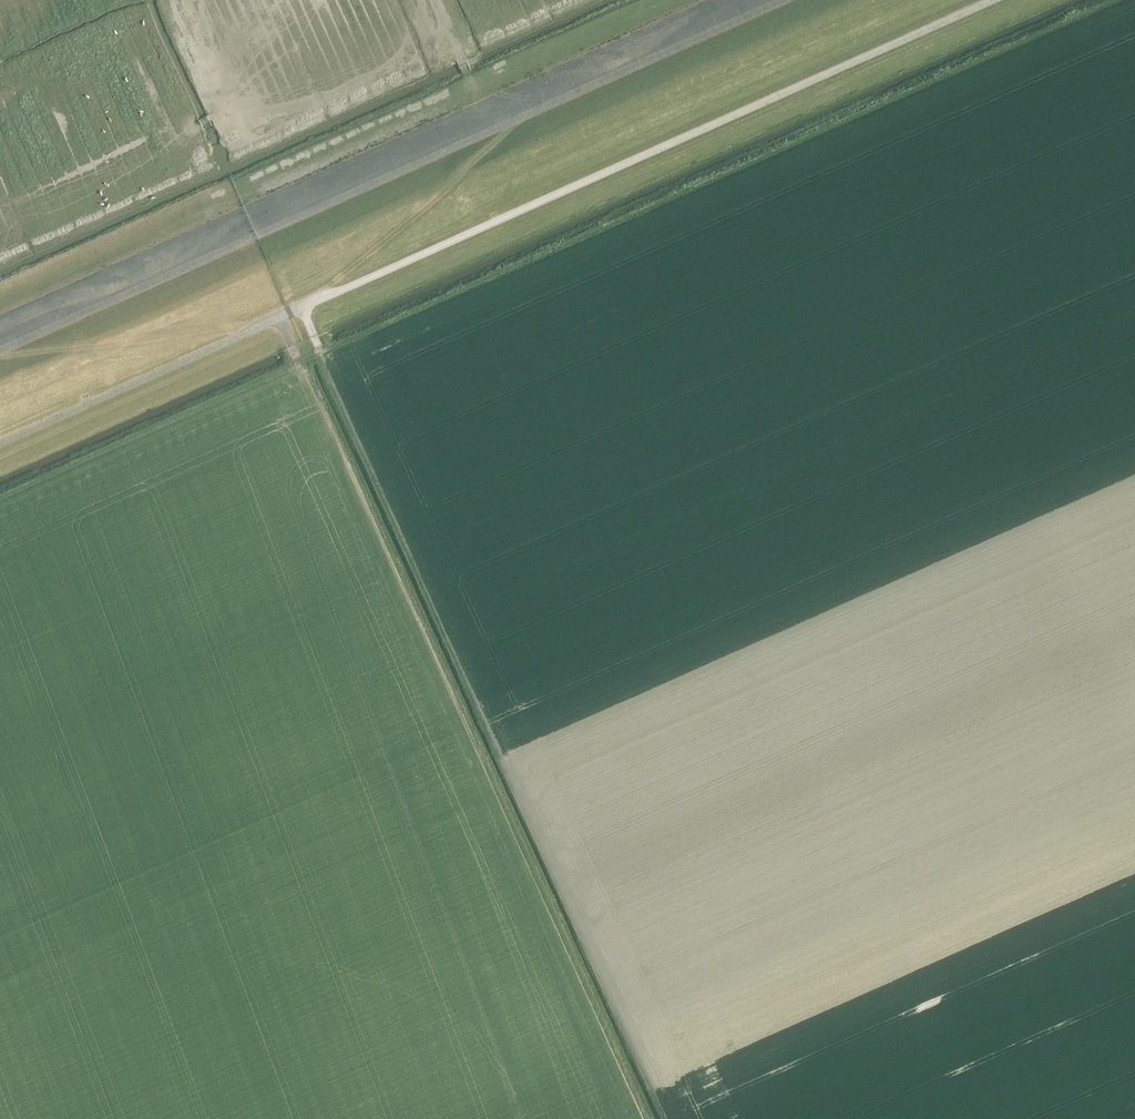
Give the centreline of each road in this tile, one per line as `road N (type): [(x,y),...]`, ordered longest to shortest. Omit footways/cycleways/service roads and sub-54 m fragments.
road 1 (track): [(0,350),(782,0)]

